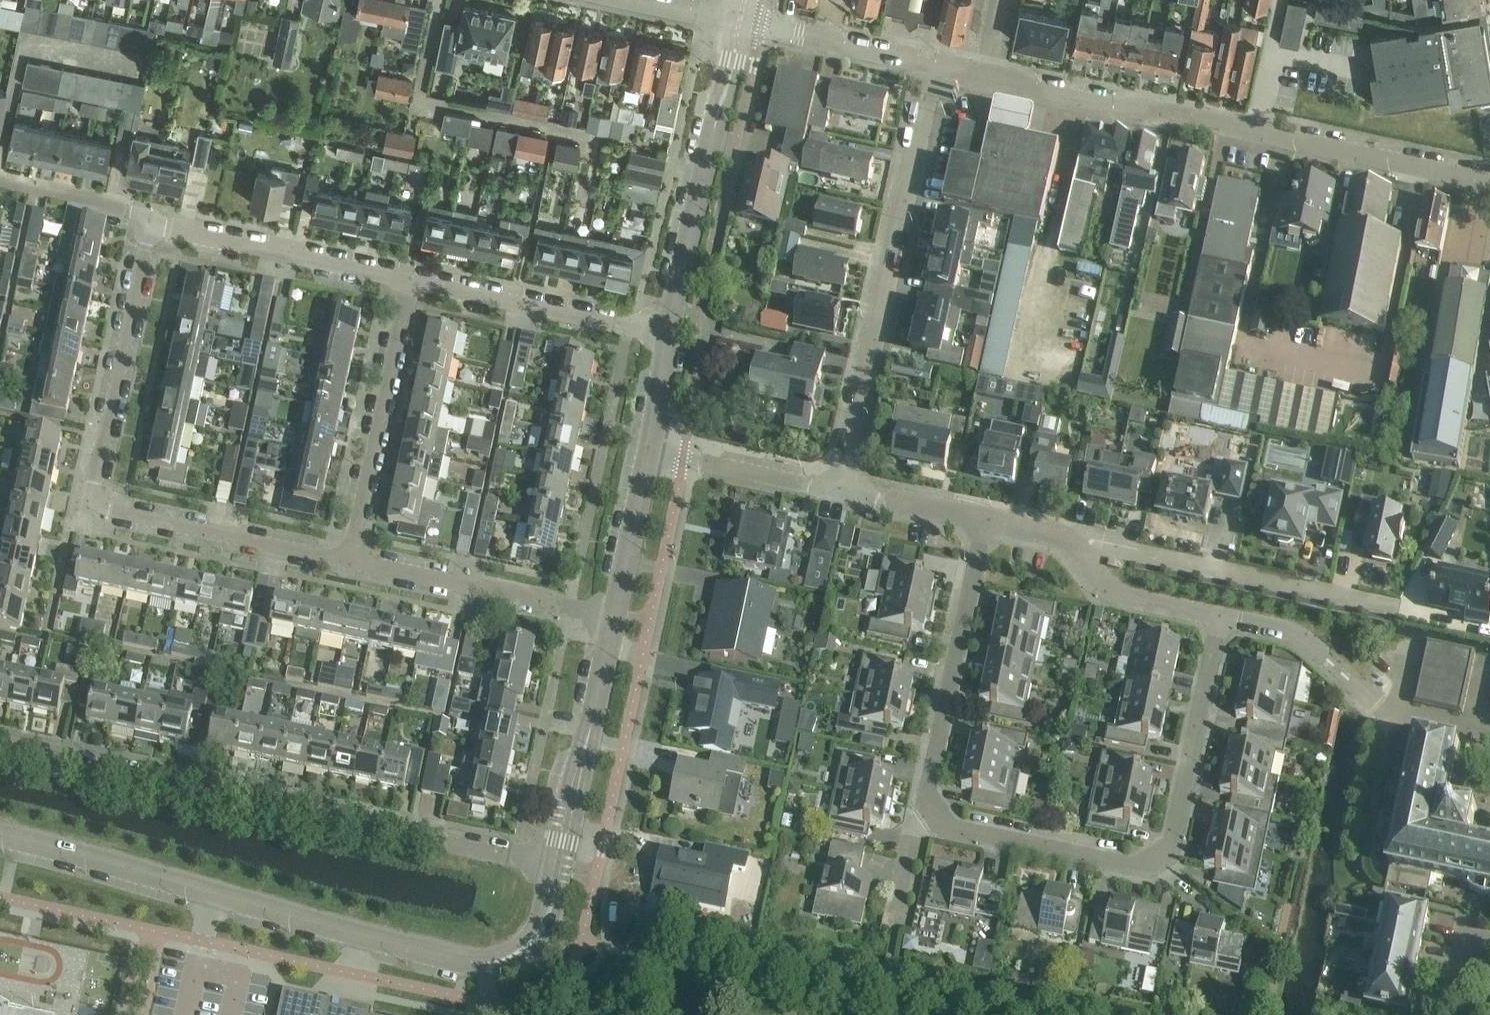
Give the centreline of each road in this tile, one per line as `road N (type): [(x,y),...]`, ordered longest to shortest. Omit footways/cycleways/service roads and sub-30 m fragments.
road 1 (residential): [(560,869),(0,745)]
road 2 (residential): [(1489,182),(935,67)]
road 3 (residential): [(350,564),(90,508),(149,223)]
road 4 (tertiary): [(499,968),(0,834)]
road 5 (residential): [(1219,620),(1176,840),(1157,862),(1131,867),(952,830),(936,819)]
road 6 (residential): [(841,490),(935,67)]
road 7 (residential): [(1077,551),(1115,551),(1394,610)]
road 8 (tertiary): [(676,337),(740,24)]
road 9 (residential): [(936,819),(928,784),(982,520)]
road 10 (residential): [(350,564),(412,280)]
road 11 (residential): [(676,337),(412,280)]
road 12 (residential): [(412,280),(149,223)]
road 13 (residential): [(614,616),(350,564)]
road 14 (tertiary): [(560,869),(614,616)]
road 15 (residential): [(935,67),(740,24)]
road 16 (residential): [(651,449),(841,490)]
road 17 (tertiary): [(614,616),(651,449)]
road 18 (residential): [(1489,739),(1388,713),(1337,672)]
road 19 (residential): [(1219,620),(1128,599),(1077,551)]
road 20 (residential): [(149,223),(0,191)]
road 21 (residential): [(841,490),(982,520)]
road 22 (residential): [(1337,672),(1298,639),(1219,620)]
road 23 (tertiary): [(499,968),(544,943),(560,869)]
road 24 (residential): [(897,929),(915,837),(936,819)]

